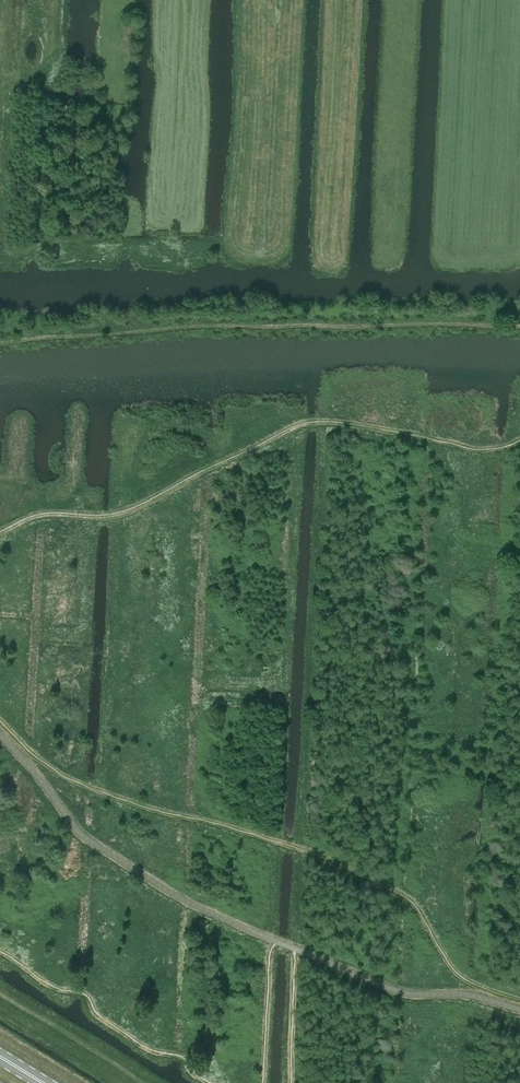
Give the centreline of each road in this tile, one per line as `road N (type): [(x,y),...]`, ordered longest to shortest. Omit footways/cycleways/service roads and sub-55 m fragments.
road 1 (track): [(0,344),(232,322),(519,322)]

